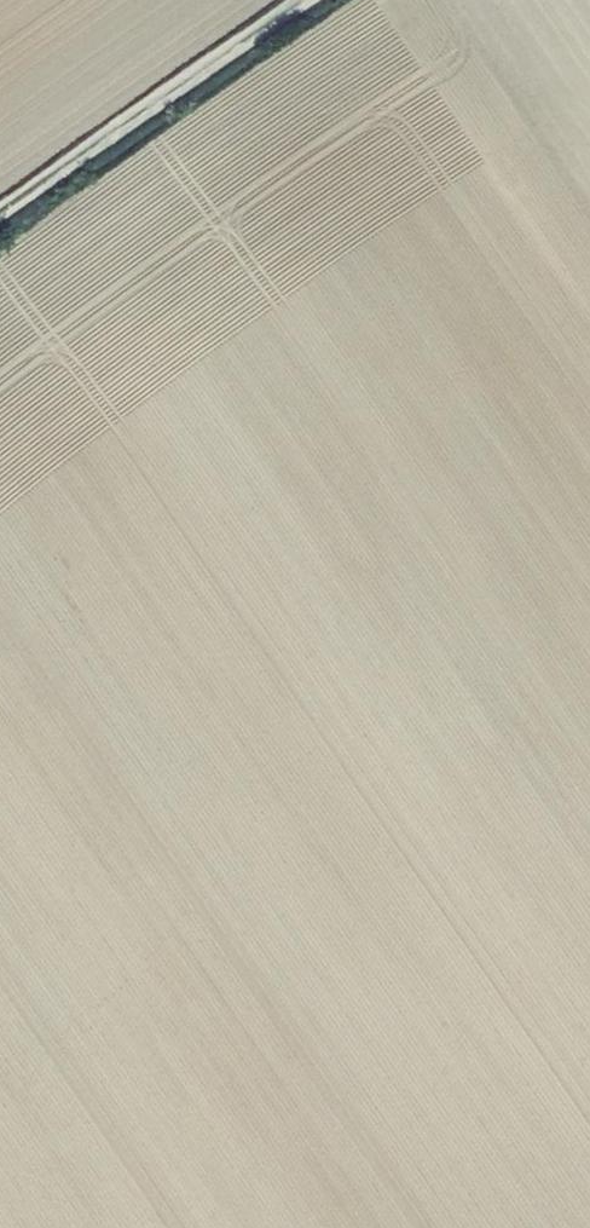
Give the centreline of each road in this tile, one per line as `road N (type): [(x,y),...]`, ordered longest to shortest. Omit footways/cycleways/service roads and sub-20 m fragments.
road 1 (track): [(0,224),(317,0)]

